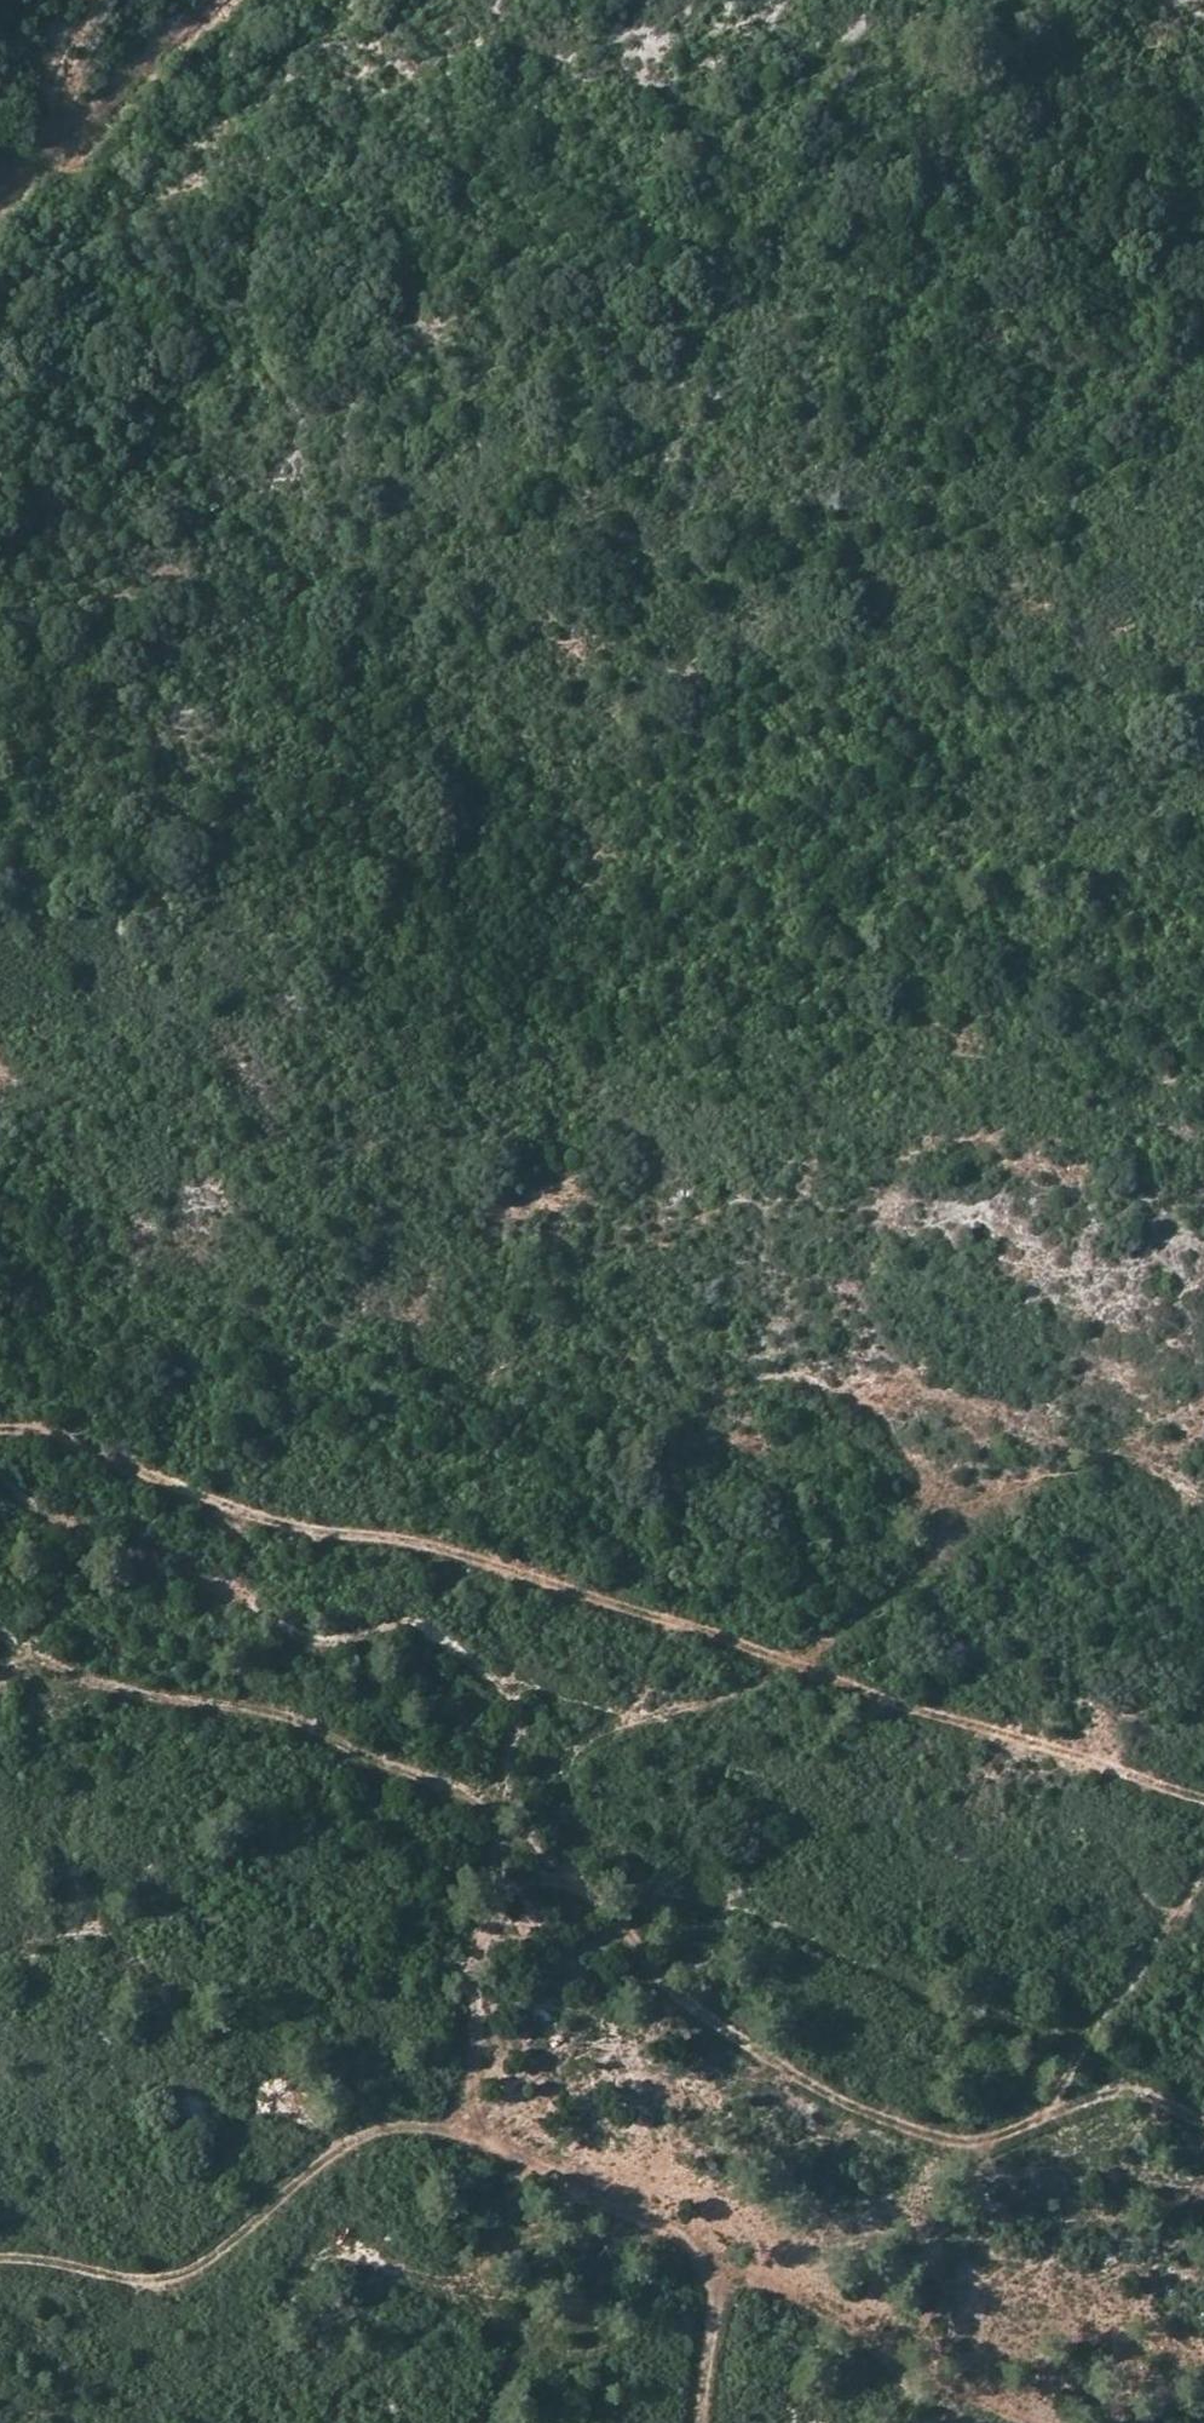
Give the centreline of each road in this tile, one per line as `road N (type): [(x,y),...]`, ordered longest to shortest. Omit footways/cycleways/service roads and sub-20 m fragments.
road 1 (track): [(0,173),(218,0)]
road 2 (track): [(697,2422),(714,2275)]

